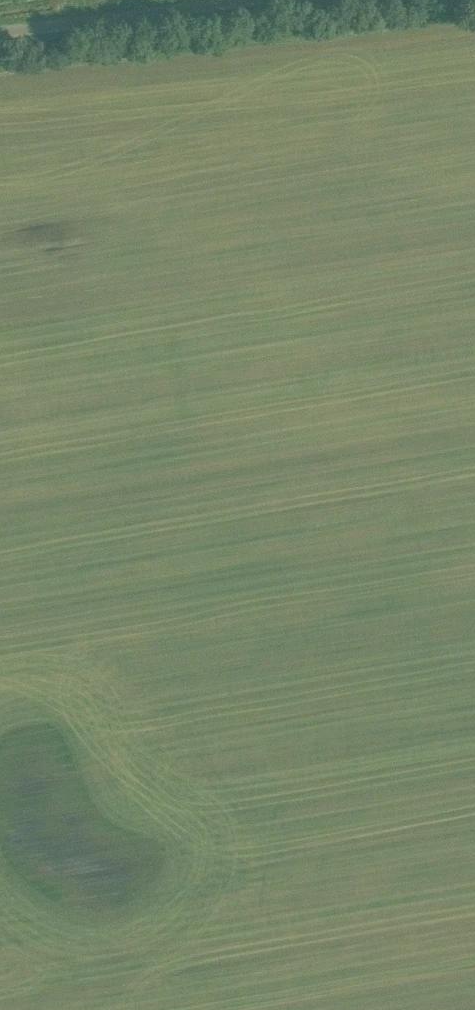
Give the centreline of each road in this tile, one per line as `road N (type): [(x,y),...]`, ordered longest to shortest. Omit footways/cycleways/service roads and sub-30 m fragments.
road 1 (unclassified): [(229,0),(0,29)]

